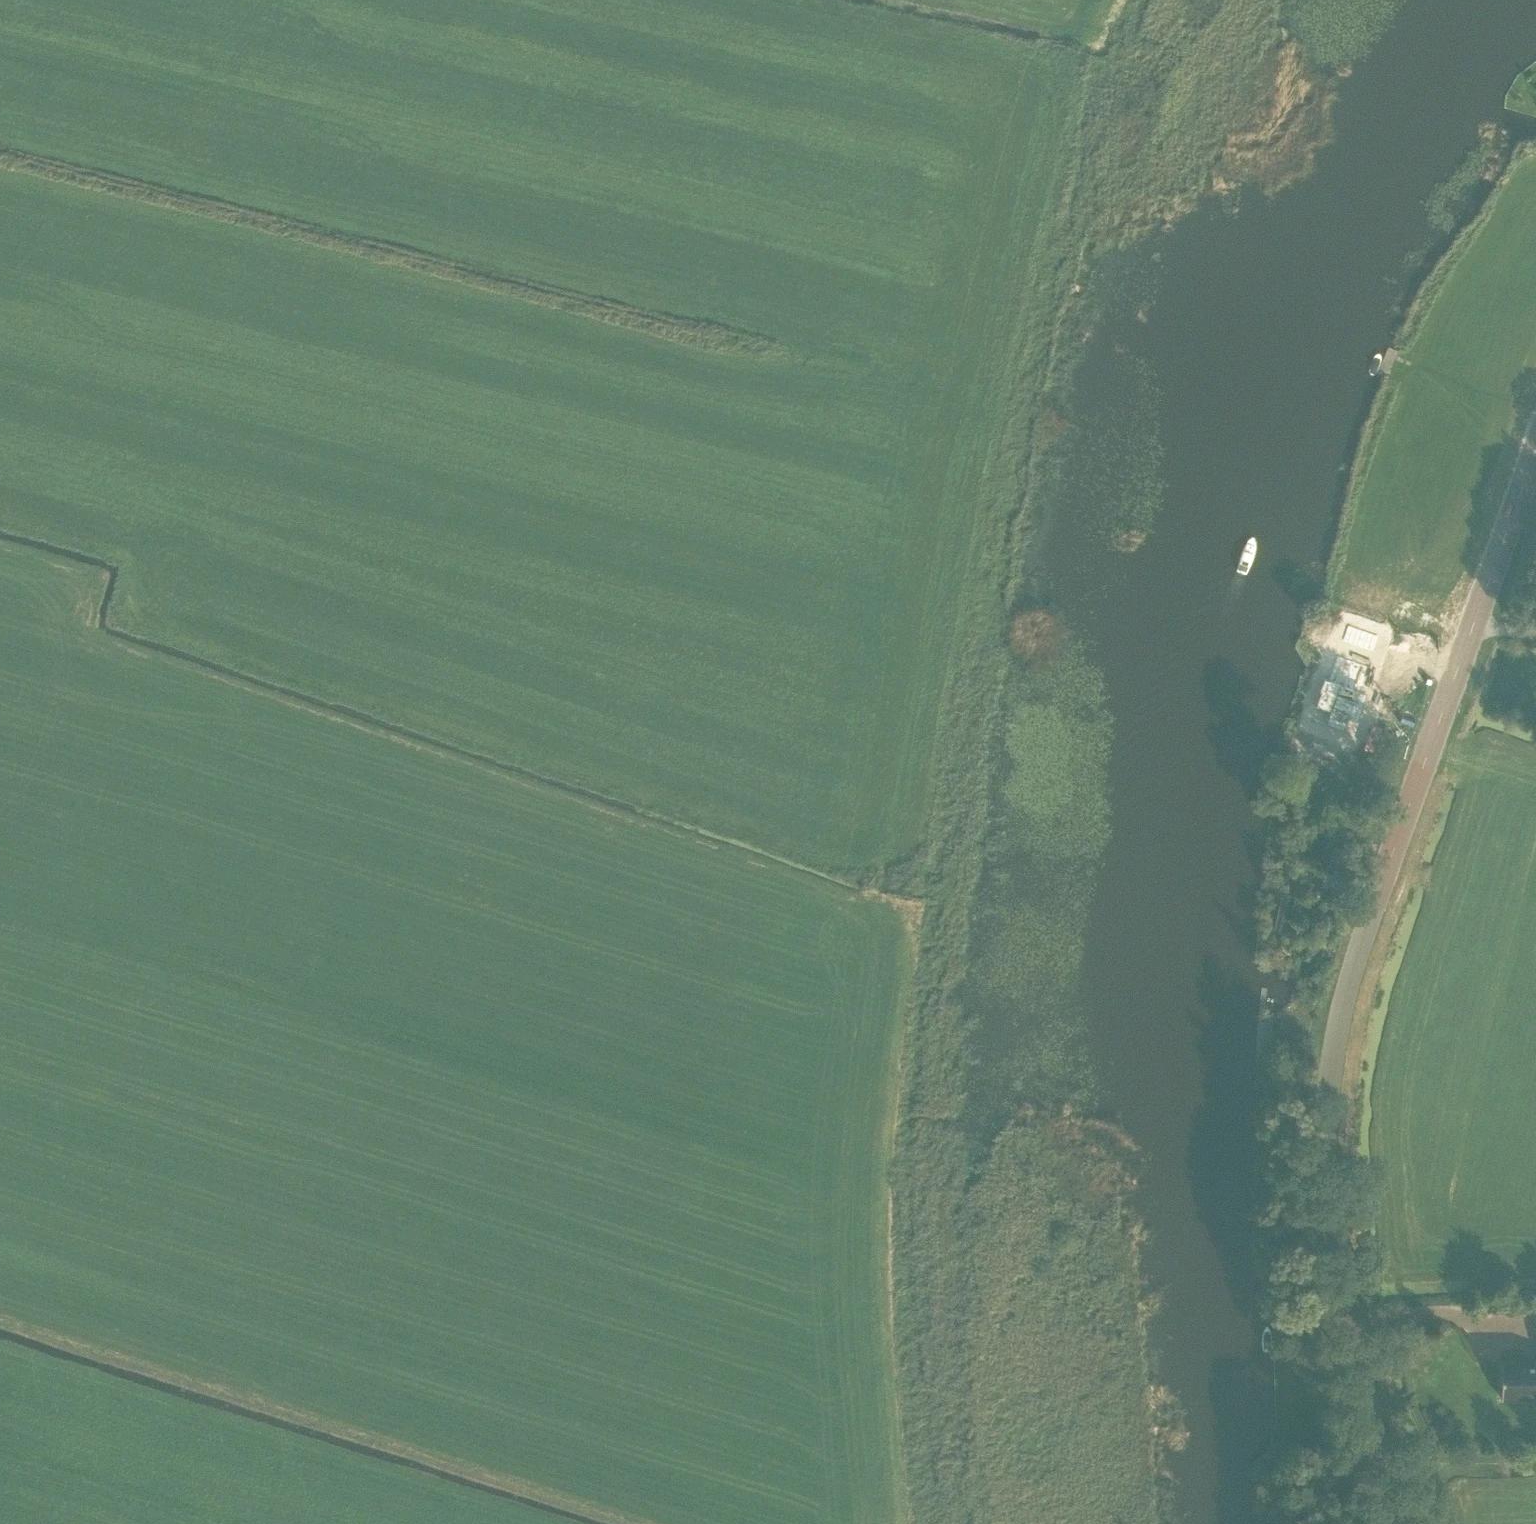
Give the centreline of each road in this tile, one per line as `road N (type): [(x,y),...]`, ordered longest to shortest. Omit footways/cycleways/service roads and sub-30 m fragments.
road 1 (tertiary): [(1535,438),(1364,909),(1328,1064),(1328,1166),(1406,1523)]

